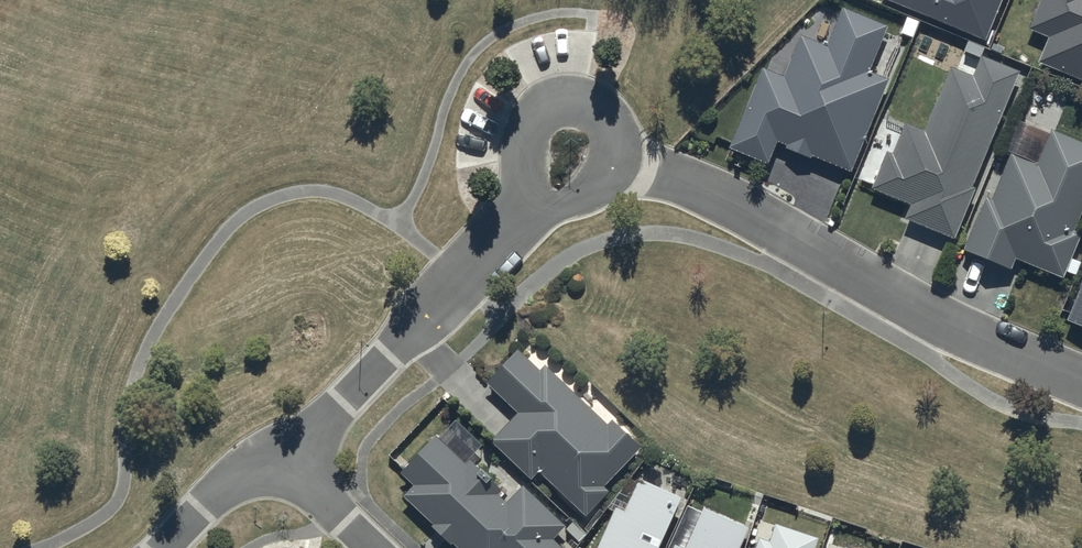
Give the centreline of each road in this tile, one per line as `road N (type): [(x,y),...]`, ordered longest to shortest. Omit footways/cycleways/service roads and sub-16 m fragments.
road 1 (residential): [(1081,382),(945,325),(704,188),(570,150),(431,312),(286,457)]
road 2 (residential): [(286,457),(240,477),(164,547)]
road 3 (residential): [(373,547),(286,457)]

